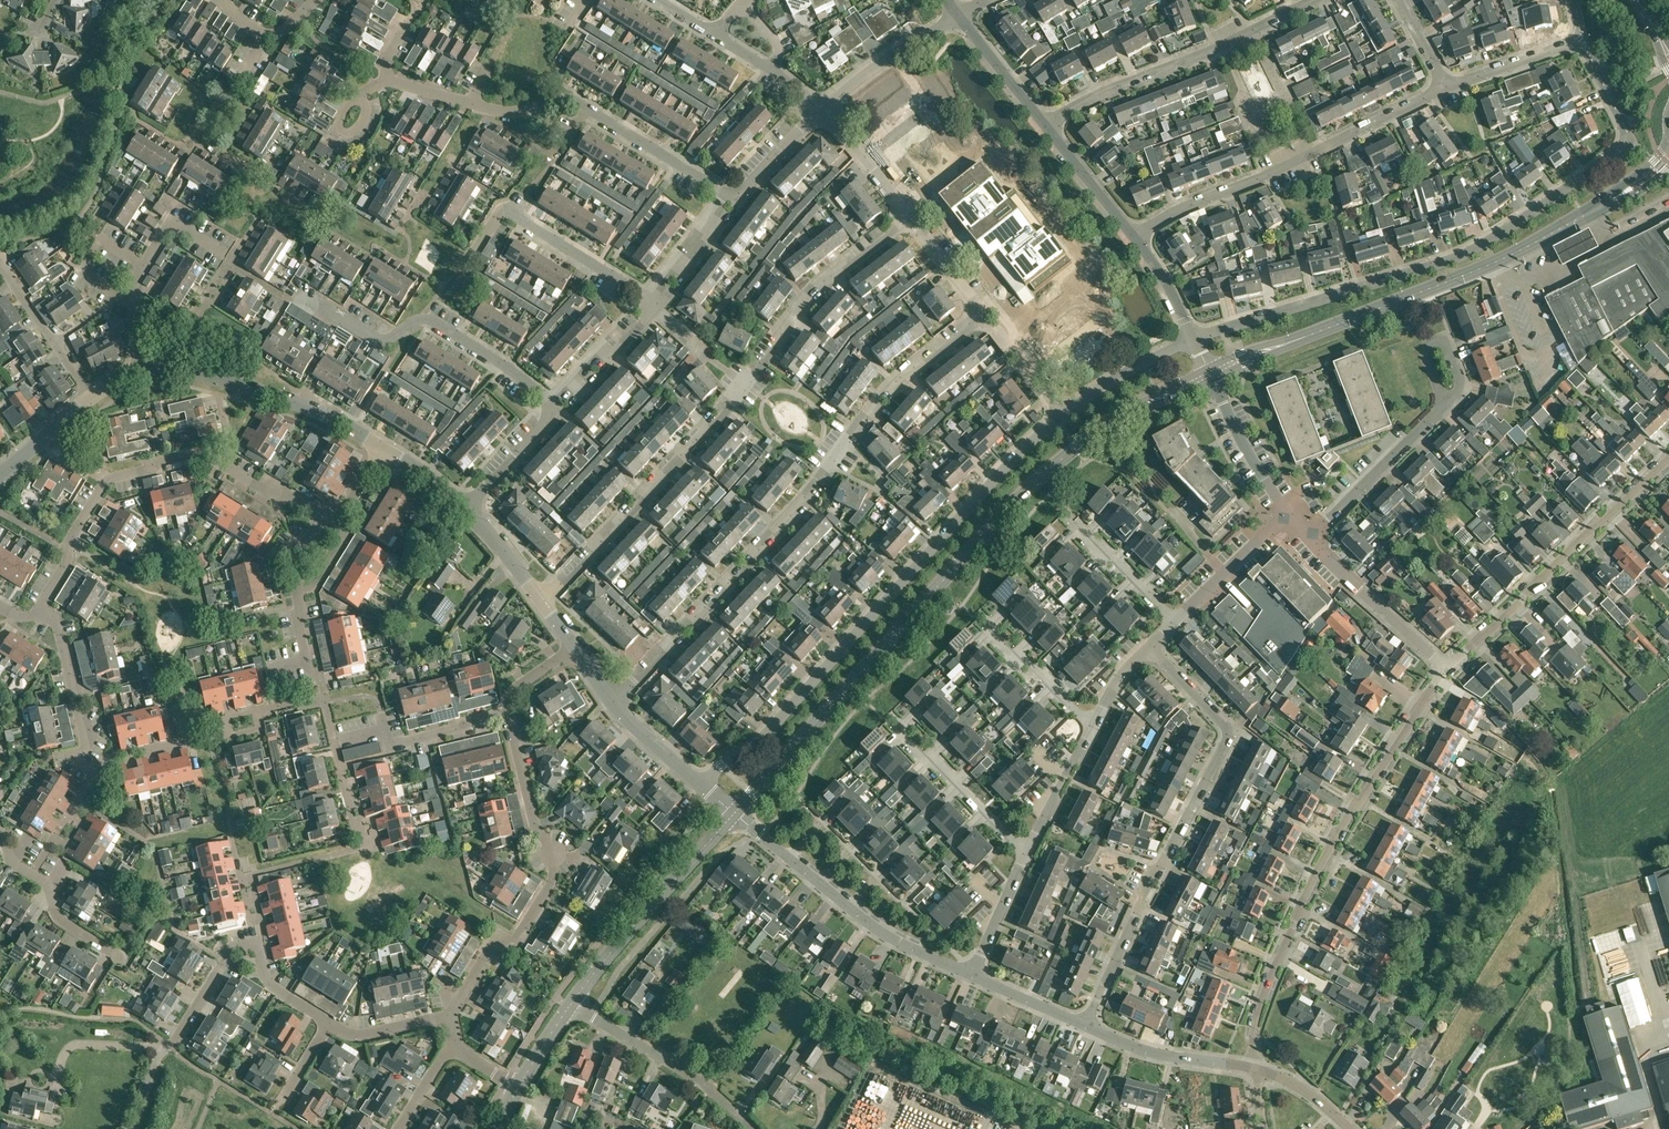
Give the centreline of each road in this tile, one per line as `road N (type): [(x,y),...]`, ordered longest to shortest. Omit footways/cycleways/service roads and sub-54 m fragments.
road 1 (residential): [(612,703),(821,478),(889,383),(979,316),(904,206)]
road 2 (residential): [(1192,339),(1452,259),(1617,154),(1626,128),(1583,40)]
road 3 (tertiary): [(735,815),(1001,519),(1077,445),(1134,409)]
road 4 (residential): [(702,788),(760,741),(1062,414)]
road 5 (residential): [(598,541),(720,411),(822,279),(904,206)]
road 6 (residential): [(1254,1068),(1253,1038),(1267,992),(1343,822),(1447,668)]
road 7 (residential): [(1084,1025),(1227,732),(1149,652)]
road 8 (tertiary): [(1322,331),(1515,253),(1668,157)]
road 9 (residential): [(41,616),(76,531),(116,478),(200,455),(321,512)]
road 10 (residential): [(1130,233),(1447,89)]
road 11 (residential): [(445,1018),(501,937),(516,934),(548,892),(505,717)]
road 12 (residential): [(1447,668),(1668,456)]
road 13 (residential): [(557,413),(442,326),(422,321),(384,341),(300,296)]
road 14 (residential): [(1042,122),(1318,0)]
road 15 (residential): [(732,196),(564,97),(514,112),(469,104)]
road 16 (residential): [(972,976),(858,916),(735,815)]
road 17 (residential): [(386,447),(294,399),(213,375),(137,376)]
road 18 (residential): [(324,697),(257,712),(261,728),(105,762),(96,774)]
road 19 (tertiary): [(571,1007),(735,815)]
road 20 (unclassified): [(751,1128),(703,1083),(571,1007)]
road 21 (residential): [(1310,538),(1446,405)]
road 22 (residential): [(1026,852),(888,722)]
road 23 (residential): [(1447,668),(1310,538)]
road 24 (residential): [(96,774),(79,763),(88,750),(60,627),(41,616)]
road 25 (residential): [(657,303),(500,208)]
road 26 (residential): [(1254,1068),(1173,1057),(1084,1025)]
road 27 (residential): [(822,110),(855,80),(958,17)]
road 28 (residential): [(1175,624),(1288,511)]
road 29 (residential): [(1090,725),(977,619)]
road 30 (residential): [(1288,511),(1212,380)]
road 31 (residential): [(1062,414),(1109,379),(1192,339)]
road 32 (residential): [(557,413),(657,303)]
road 33 (residential): [(1447,89),(1583,40)]
road 34 (residential): [(171,1046),(218,963),(230,950),(259,943)]
road 35 (residential): [(1175,624),(1077,520)]
road 36 (residential): [(1026,852),(1090,725)]
road 37 (residential): [(1130,233),(1042,122)]
road 38 (residential): [(1446,405),(1429,362),(1434,343),(1448,348),(1460,384),(1451,399)]
road 39 (residential): [(972,976),(1026,852)]
road 40 (residential): [(1042,122),(958,17)]
road 41 (residential): [(657,303),(732,196)]
road 42 (residential): [(386,729),(397,743),(505,717)]
road 43 (residential): [(541,601),(463,500)]
road 44 (residential): [(904,206),(822,110)]
road 45 (residential): [(732,196),(822,110)]
road 46 (residential): [(702,788),(612,703)]
road 47 (residential): [(1192,339),(1130,233)]
road 48 (tertiary): [(1322,331),(1205,368)]
road 49 (residential): [(1084,1025),(972,976)]
road 50 (residential): [(145,265),(175,222),(234,258)]
road 51 (residential): [(30,875),(96,774)]
road 52 (residential): [(115,955),(60,924),(30,875)]
road 53 (tertiary): [(1212,380),(1322,331)]

